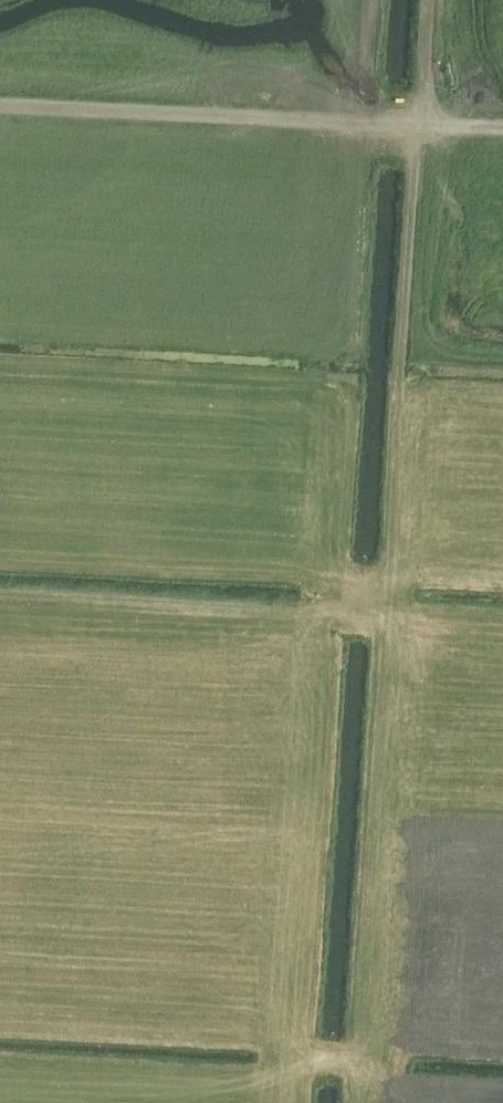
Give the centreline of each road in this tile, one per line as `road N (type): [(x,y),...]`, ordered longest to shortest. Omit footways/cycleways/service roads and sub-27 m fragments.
road 1 (track): [(0,104),(502,127)]
road 2 (track): [(0,596),(286,610),(365,604),(385,627)]

